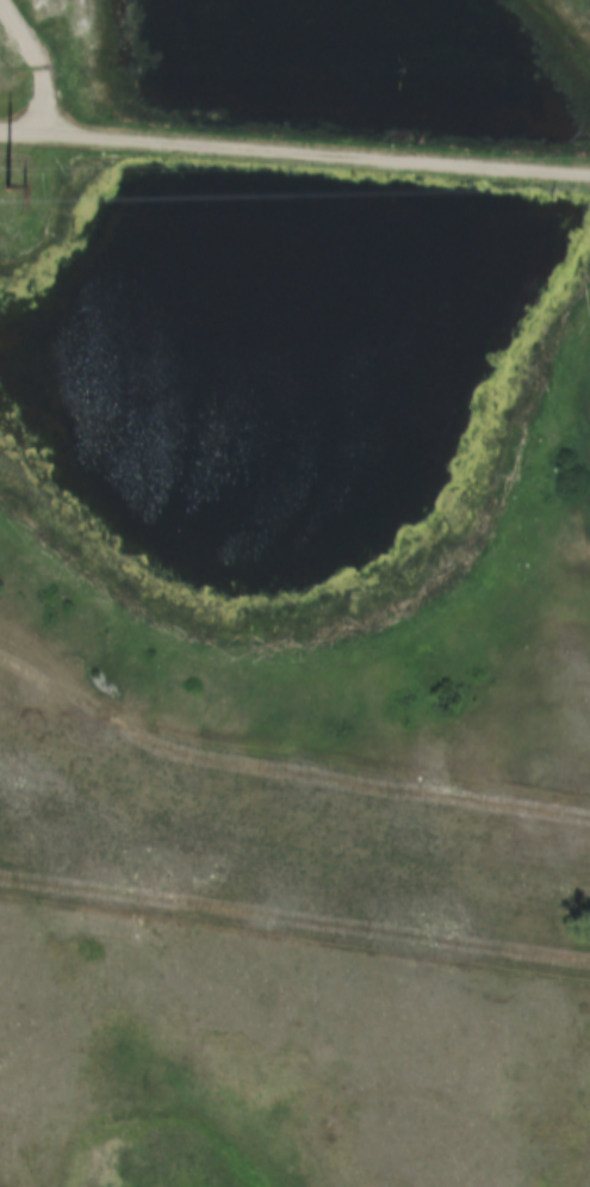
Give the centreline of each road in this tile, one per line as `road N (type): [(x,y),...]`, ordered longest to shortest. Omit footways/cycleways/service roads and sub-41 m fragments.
road 1 (residential): [(589,175),(0,131)]

